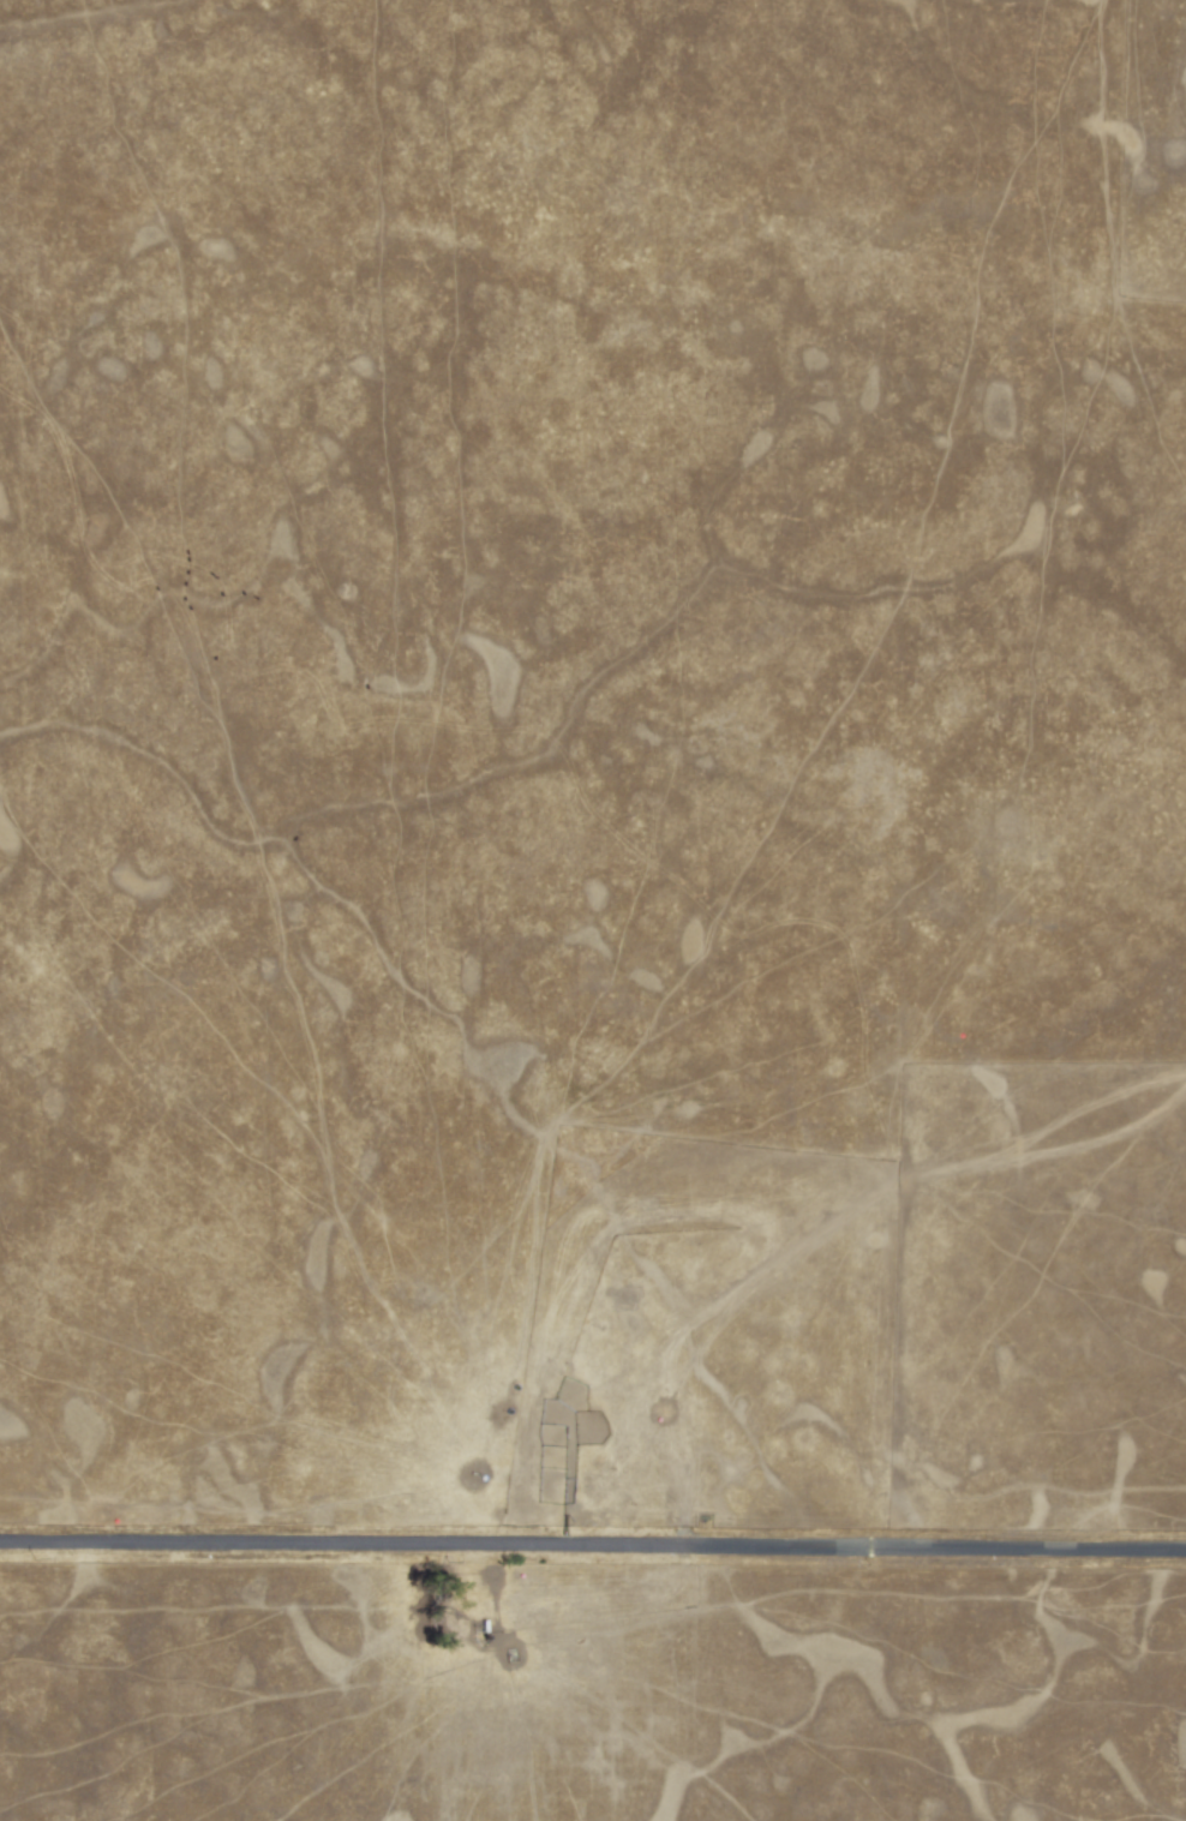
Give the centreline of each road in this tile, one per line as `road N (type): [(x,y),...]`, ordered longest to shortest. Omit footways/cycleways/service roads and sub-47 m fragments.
road 1 (residential): [(0,1544),(1185,1547)]

